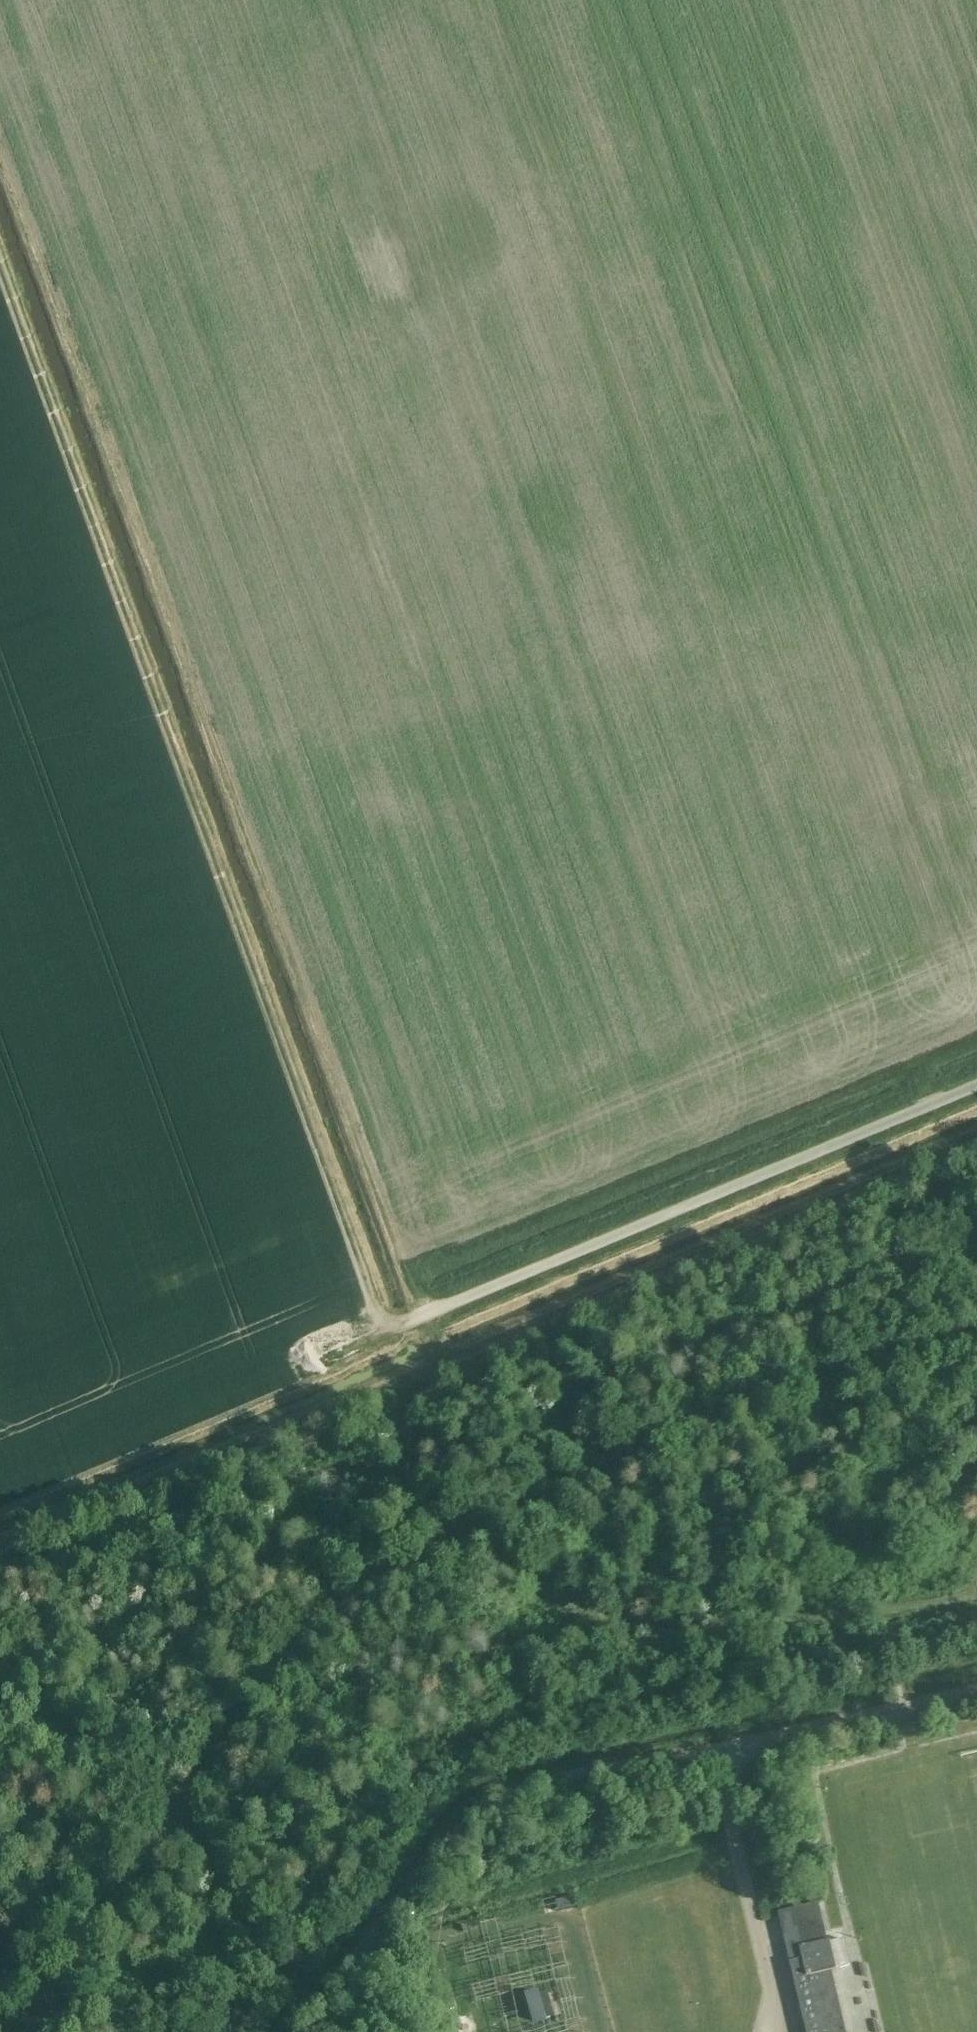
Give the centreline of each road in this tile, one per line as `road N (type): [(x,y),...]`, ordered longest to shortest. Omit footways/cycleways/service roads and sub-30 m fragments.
road 1 (residential): [(976,1091),(401,1330)]
road 2 (track): [(720,1754),(487,1805),(441,1850),(298,2031)]
road 3 (residential): [(976,1696),(720,1754)]

